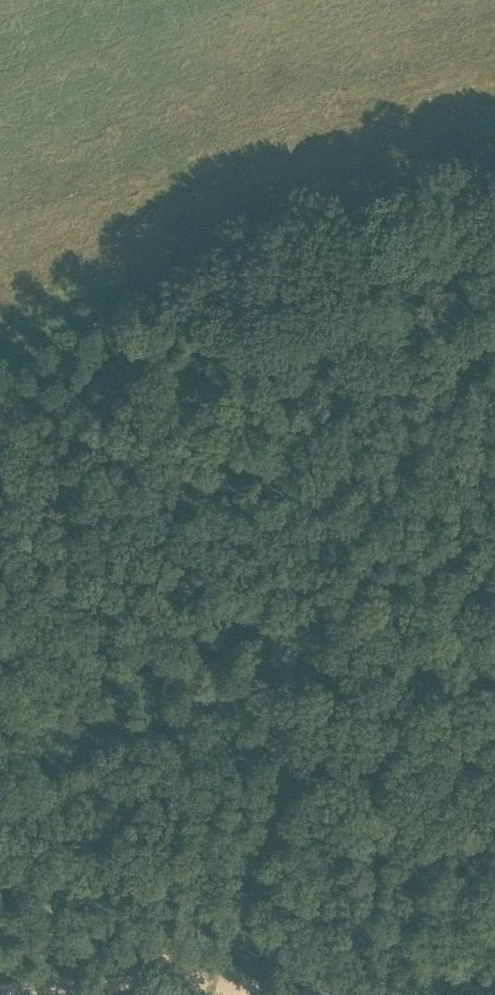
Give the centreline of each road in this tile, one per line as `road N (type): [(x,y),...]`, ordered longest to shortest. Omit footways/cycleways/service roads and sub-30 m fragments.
road 1 (track): [(0,335),(494,161)]
road 2 (track): [(195,985),(0,993)]

